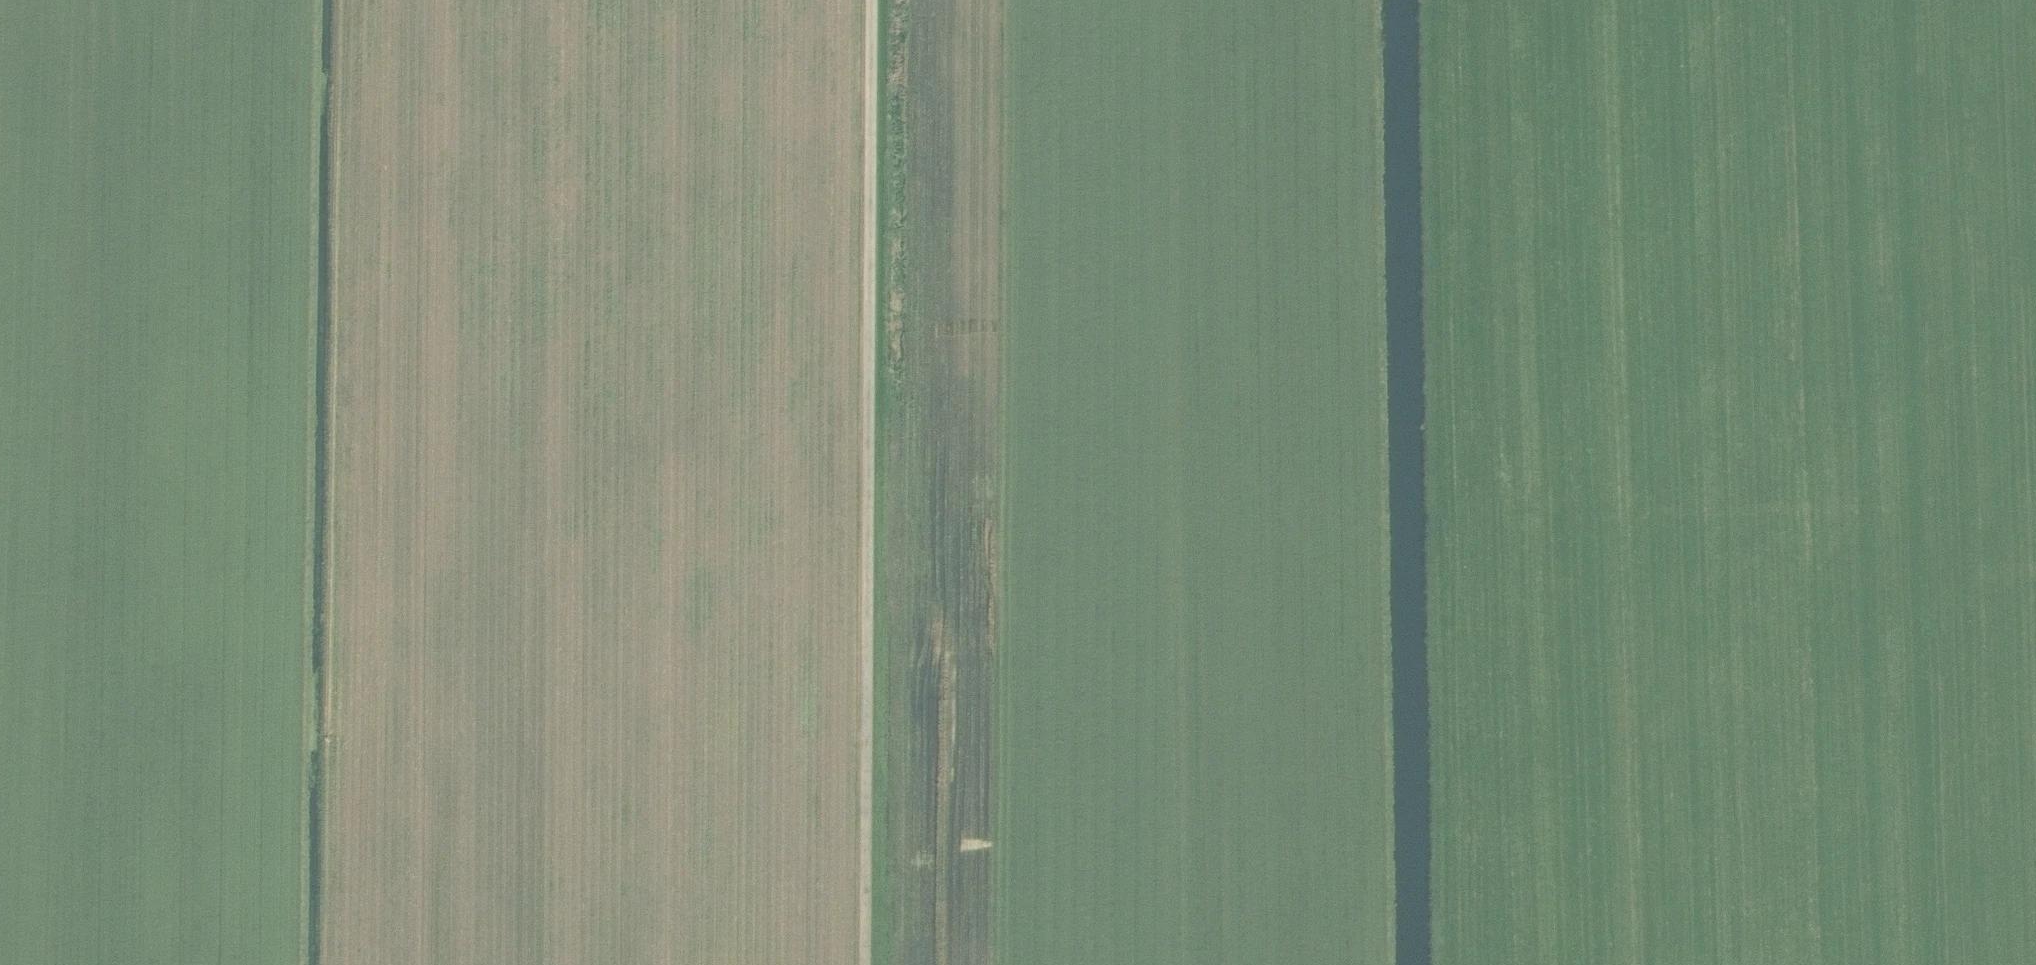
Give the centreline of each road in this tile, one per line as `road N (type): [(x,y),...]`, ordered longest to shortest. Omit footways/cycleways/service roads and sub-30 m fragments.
road 1 (track): [(875,0),(867,964)]

